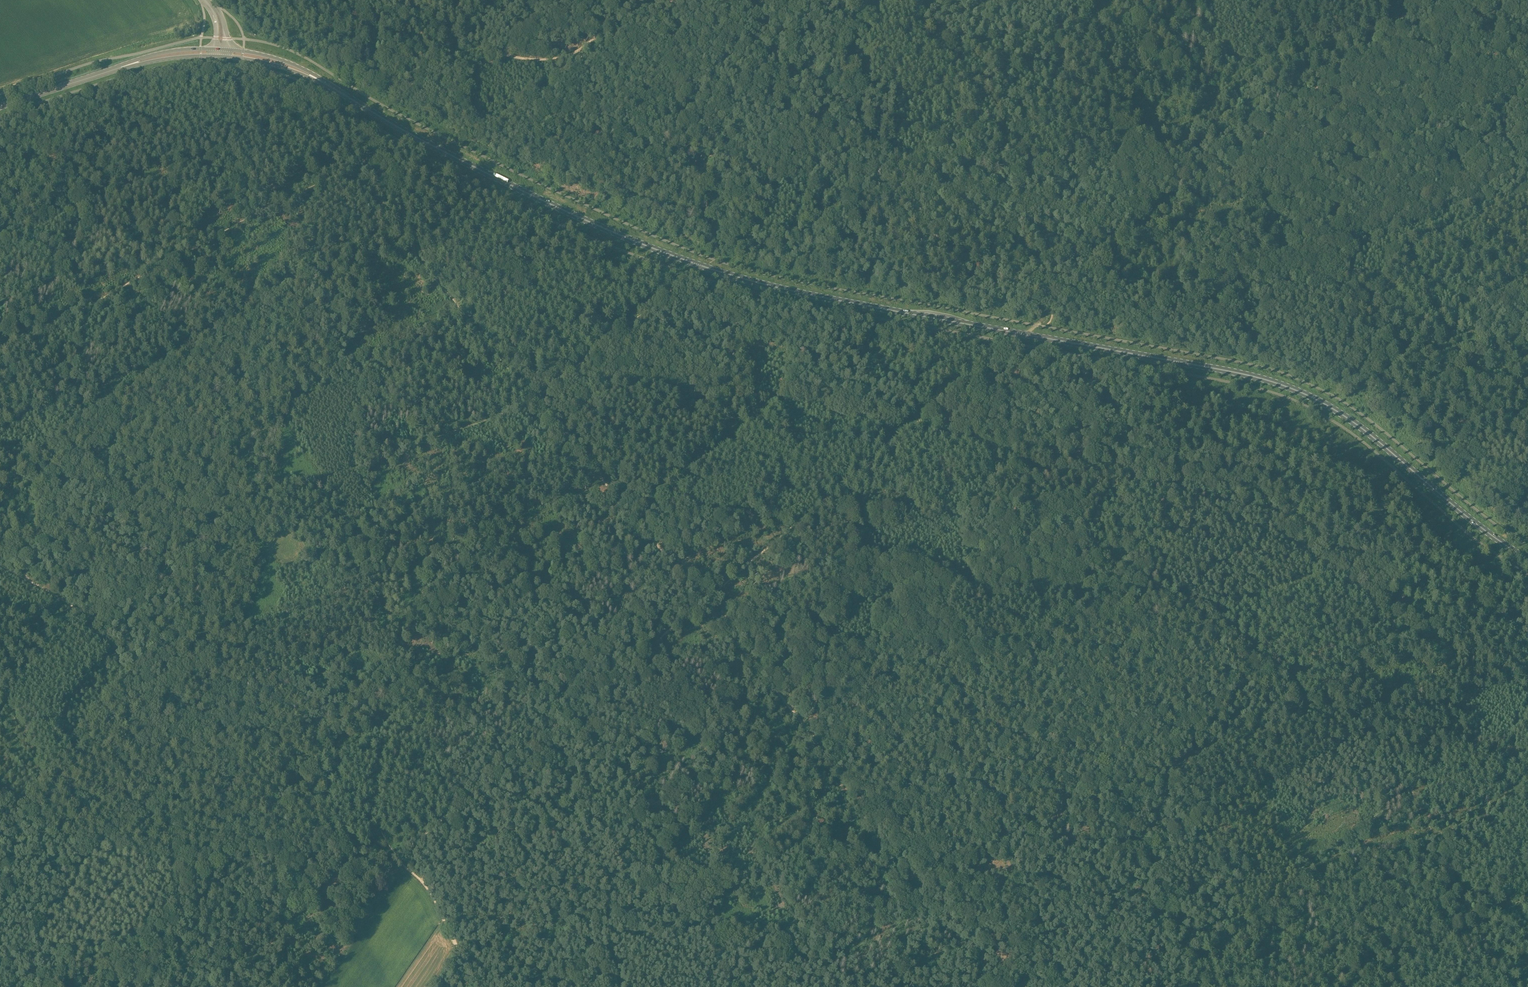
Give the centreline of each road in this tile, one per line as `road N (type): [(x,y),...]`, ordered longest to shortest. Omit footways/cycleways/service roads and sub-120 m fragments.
road 1 (primary): [(1527,561),(1356,424),(1295,390),(726,274),(552,205),(299,70),(220,53)]
road 2 (track): [(1425,0),(704,603)]
road 3 (track): [(1507,986),(1353,671),(1125,800),(929,875)]
road 4 (track): [(454,810),(326,479),(203,489),(108,468),(55,465),(0,363)]
road 5 (track): [(411,247),(273,284),(42,445)]
road 6 (track): [(704,603),(398,860)]
road 7 (track): [(929,875),(704,603)]
road 8 (track): [(729,986),(697,914),(571,713)]
road 9 (track): [(704,603),(534,400)]
road 10 (primary): [(0,106),(157,57),(220,53)]
road 11 (track): [(534,400),(712,259)]
road 12 (track): [(0,356),(196,246)]
road 13 (track): [(534,400),(411,247)]
road 14 (track): [(511,56),(367,91),(364,107)]
road 15 (track): [(398,860),(430,884),(480,986)]
road 16 (track): [(332,177),(196,246)]
road 17 (track): [(1002,986),(991,956),(929,875)]
road 18 (track): [(196,246),(130,177),(98,191)]
road 19 (track): [(361,115),(410,234)]

